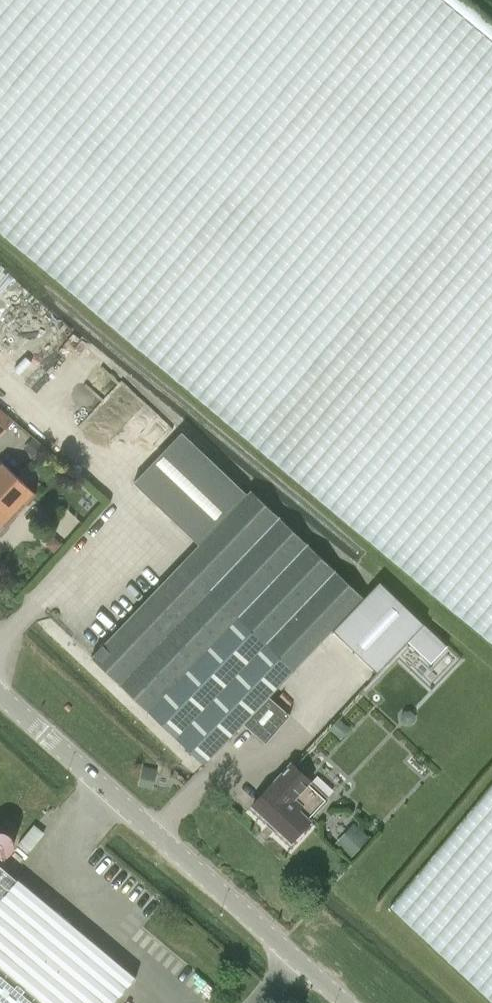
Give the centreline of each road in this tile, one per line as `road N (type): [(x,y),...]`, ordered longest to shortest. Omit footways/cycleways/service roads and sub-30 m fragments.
road 1 (unclassified): [(342,1002),(0,700)]

